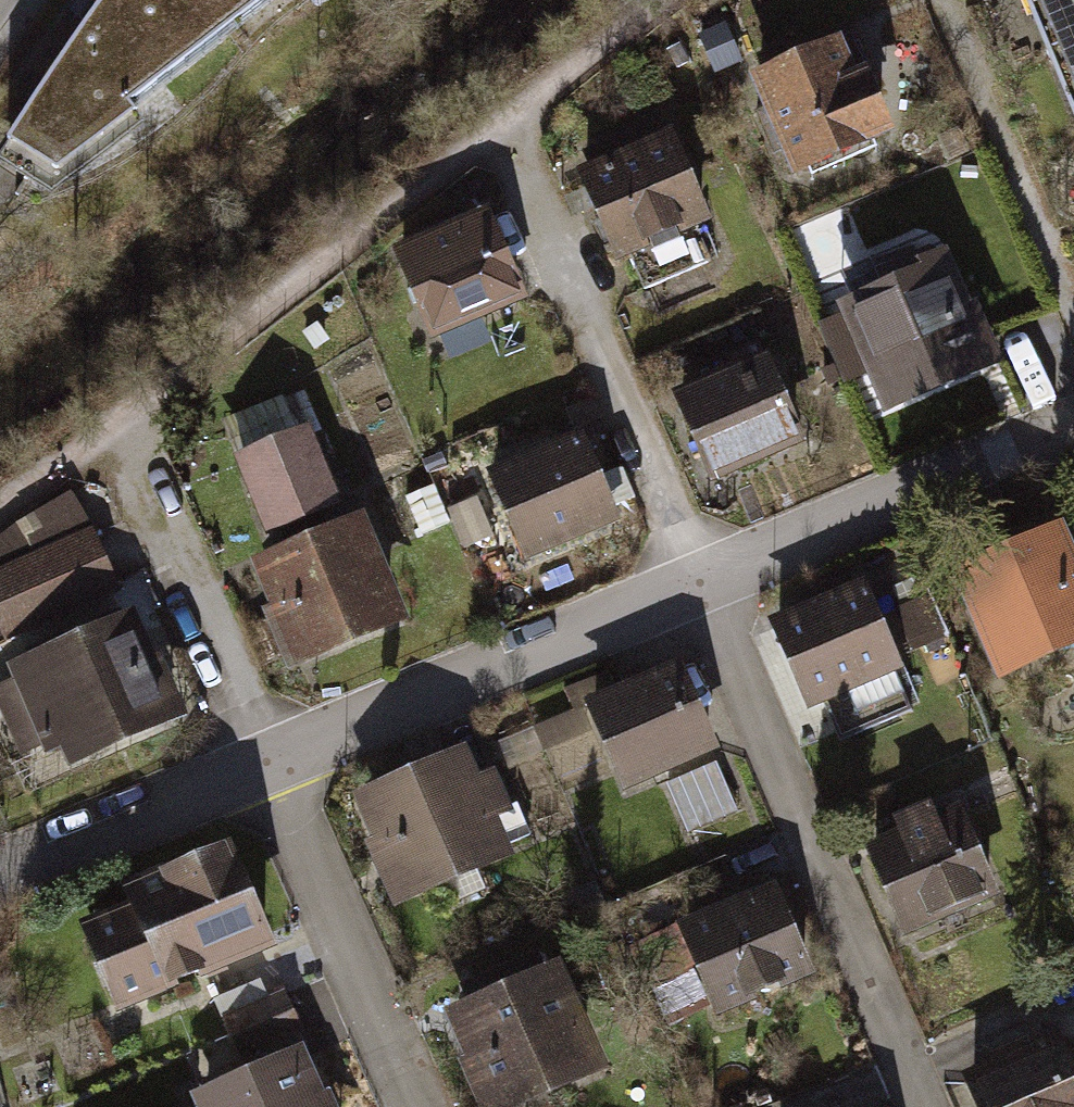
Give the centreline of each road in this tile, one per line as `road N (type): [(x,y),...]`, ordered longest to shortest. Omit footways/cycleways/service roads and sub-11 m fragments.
road 1 (residential): [(919,1106),(689,578)]
road 2 (residential): [(689,578),(504,130)]
road 3 (residential): [(689,578),(256,761)]
road 4 (residential): [(1073,428),(689,578)]
road 5 (residential): [(410,1106),(256,761)]
road 6 (residential): [(256,761),(113,421)]
road 7 (residential): [(256,761),(0,863)]

